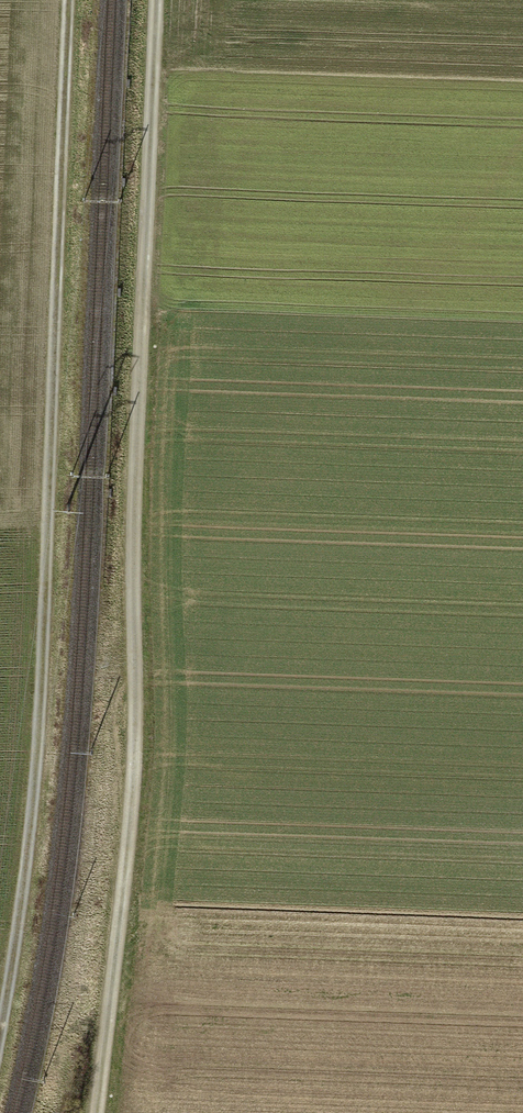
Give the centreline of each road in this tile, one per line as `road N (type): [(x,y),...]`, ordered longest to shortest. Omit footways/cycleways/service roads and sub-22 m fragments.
road 1 (track): [(96,1112),(136,748),(132,583),(157,0)]
road 2 (track): [(0,1027),(41,701),(72,0)]

